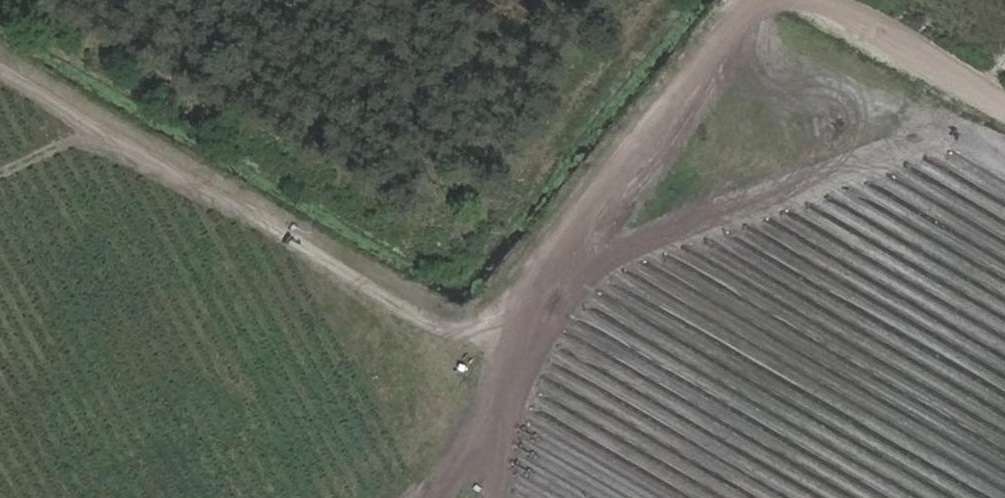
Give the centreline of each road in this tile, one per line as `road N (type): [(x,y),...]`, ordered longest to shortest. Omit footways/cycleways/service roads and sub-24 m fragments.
road 1 (track): [(432,497),(463,449),(511,311),(744,0)]
road 2 (track): [(495,357),(0,62)]
road 3 (track): [(1004,107),(817,0)]

